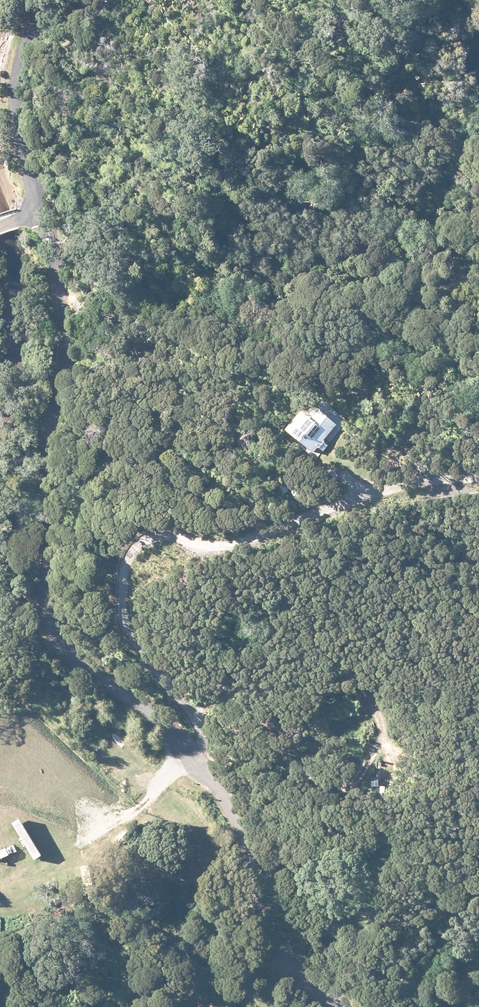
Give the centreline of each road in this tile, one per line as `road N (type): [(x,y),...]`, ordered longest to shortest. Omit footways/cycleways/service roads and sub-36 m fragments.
road 1 (unclassified): [(32,218),(52,283),(57,374),(38,551),(45,631),(180,739),(201,767)]
road 2 (unclassified): [(201,767),(212,747),(124,626),(122,579),(135,548),(159,534),(204,546),(269,536),(365,494),(478,479)]
road 3 (unclassified): [(201,767),(241,822),(256,901),(287,959),(342,1006)]
road 4 (tertiary): [(32,218),(12,107),(39,0)]

